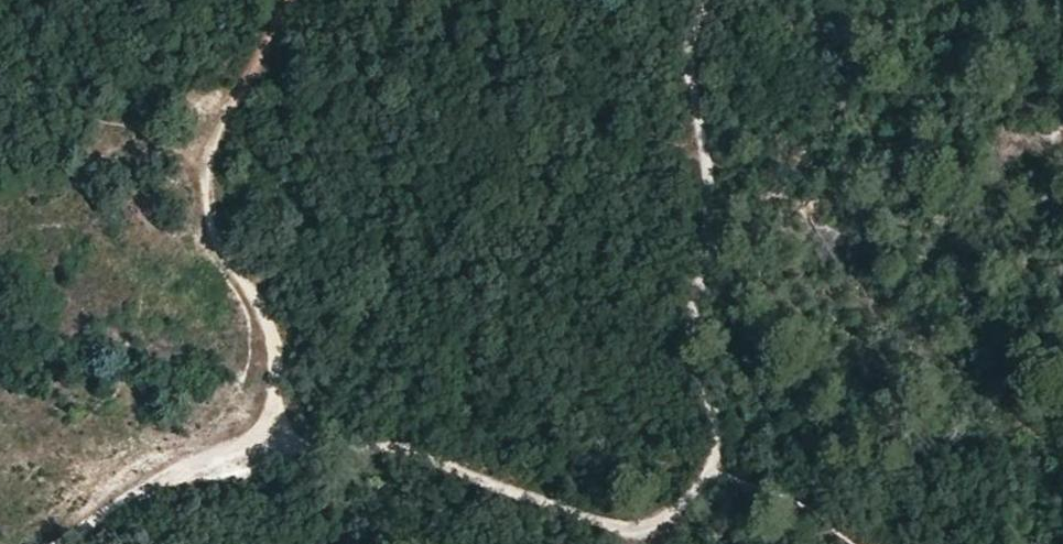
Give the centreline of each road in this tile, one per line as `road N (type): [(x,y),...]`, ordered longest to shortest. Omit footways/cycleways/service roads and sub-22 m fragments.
road 1 (track): [(52,543),(119,473),(179,453),(391,444),(628,530),(666,518),(697,486)]
road 2 (track): [(697,486),(713,449),(713,416),(684,360),(706,218),(684,62),(707,0)]
road 3 (track): [(288,0),(220,126),(199,197),(205,228),(261,313),(272,348),(274,405),(253,447)]

